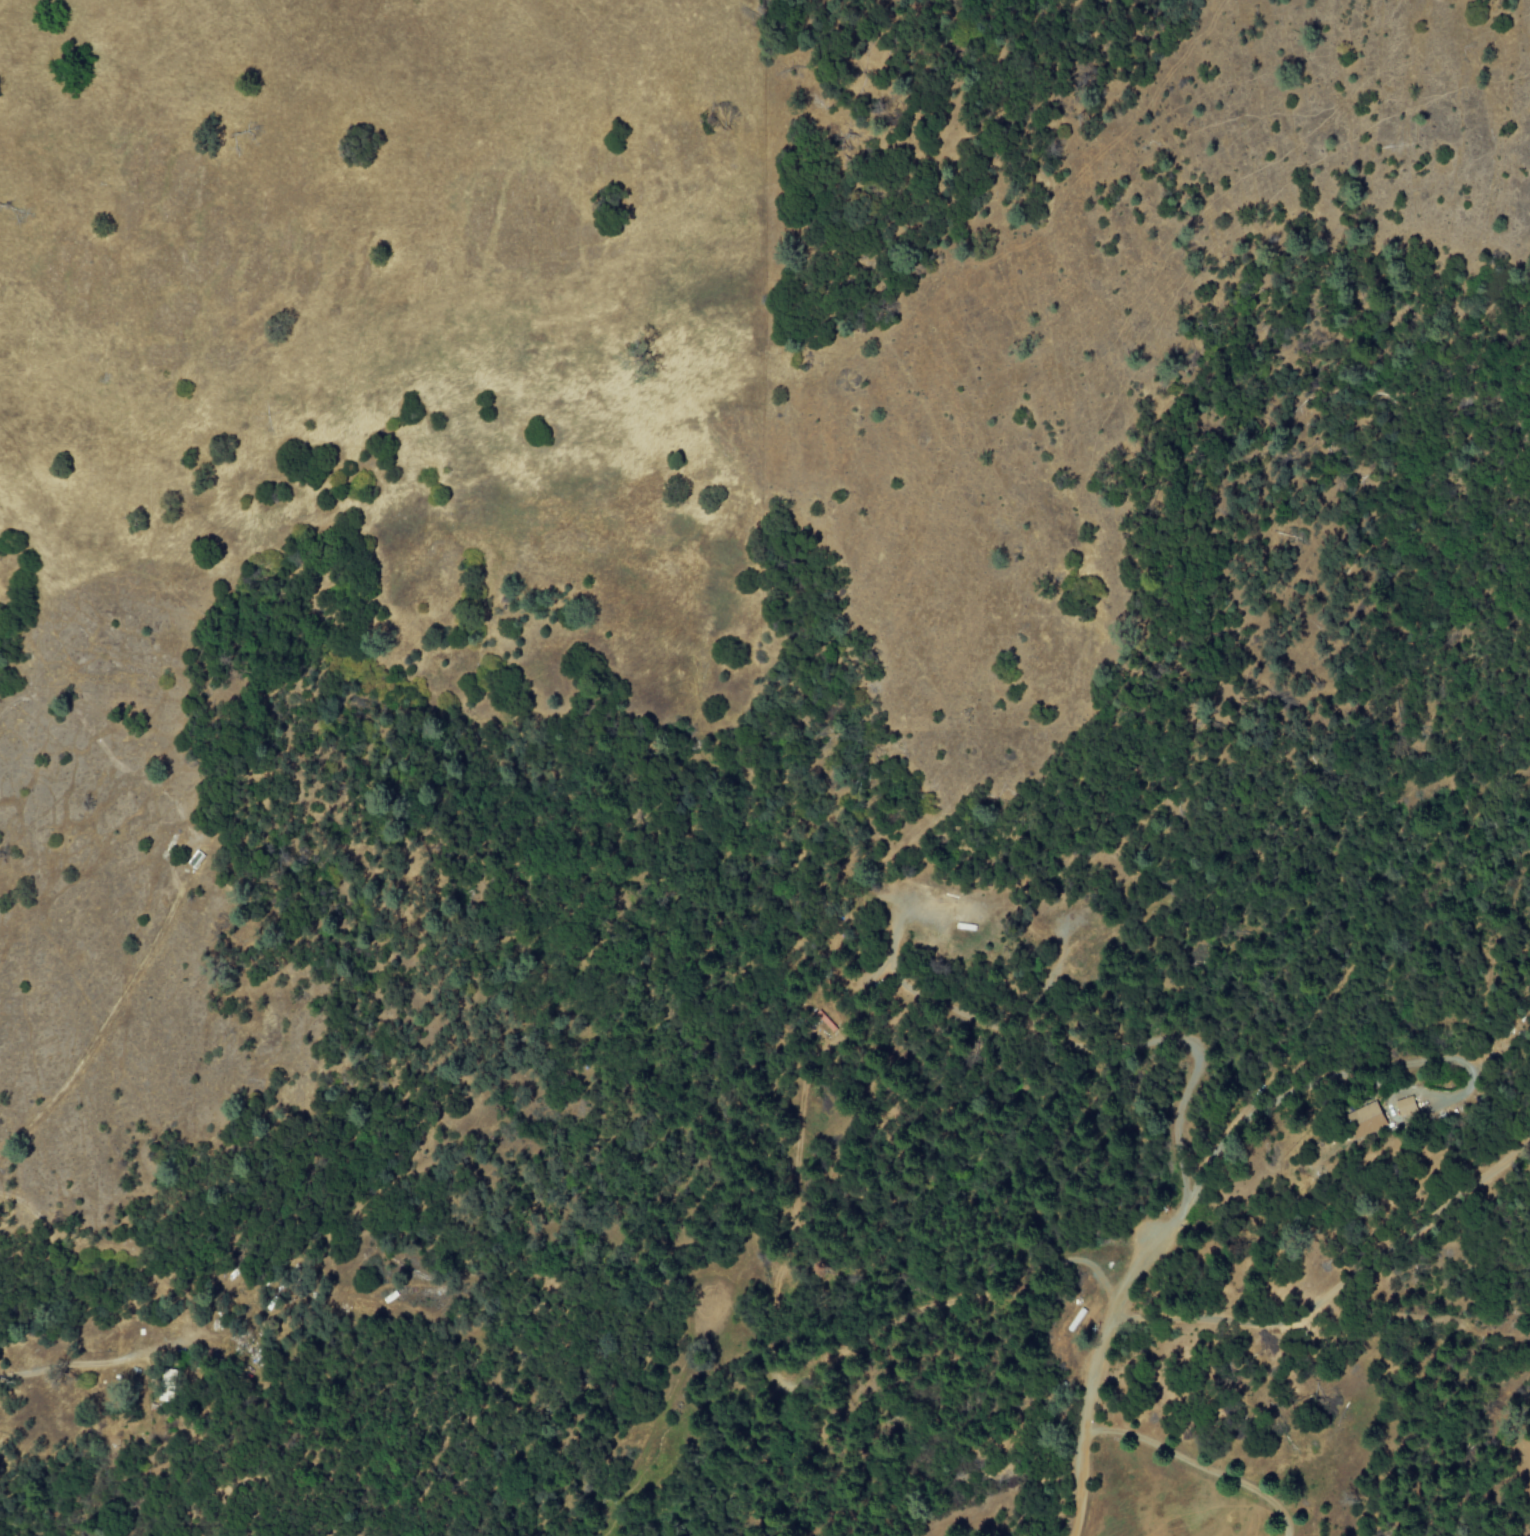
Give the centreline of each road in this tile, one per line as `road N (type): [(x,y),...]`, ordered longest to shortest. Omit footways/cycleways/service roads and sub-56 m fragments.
road 1 (residential): [(1076,1535),(1092,1393),(1112,1317),(1160,1232)]

